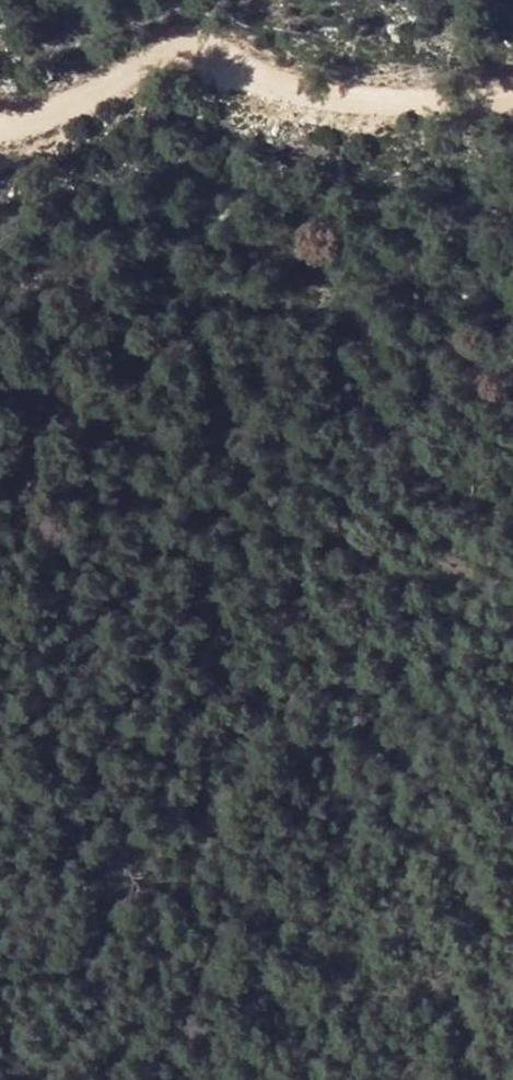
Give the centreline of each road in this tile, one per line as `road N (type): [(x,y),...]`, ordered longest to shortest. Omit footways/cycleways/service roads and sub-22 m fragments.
road 1 (track): [(512,102),(306,92),(172,44),(70,94),(0,118)]

